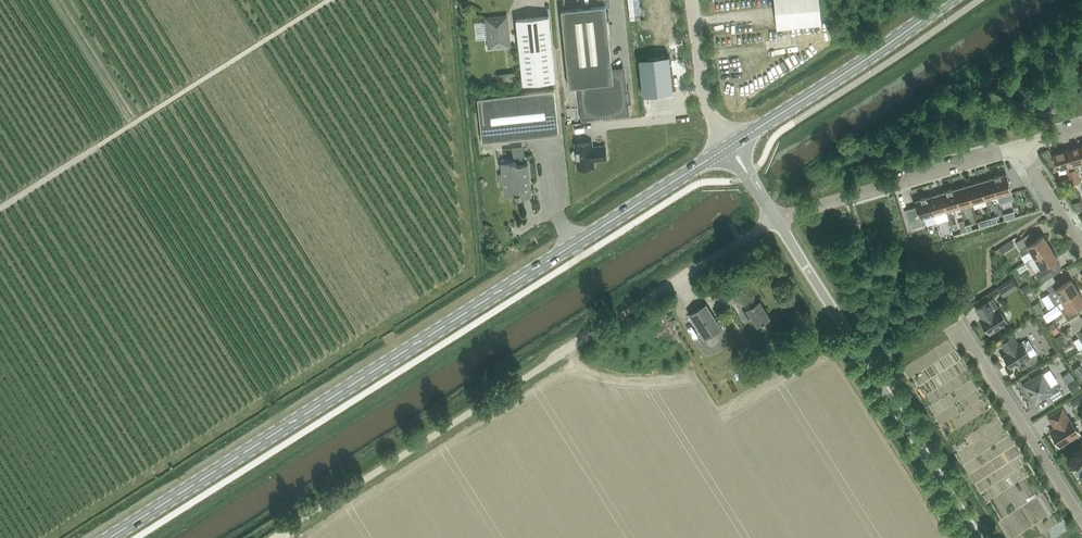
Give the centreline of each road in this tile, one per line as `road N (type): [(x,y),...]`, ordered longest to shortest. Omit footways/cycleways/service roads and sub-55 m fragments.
road 1 (secondary): [(109,537),(724,150)]
road 2 (unclassified): [(776,219),(285,530)]
road 3 (unclassified): [(978,537),(776,219)]
road 4 (secondary): [(736,143),(951,0)]
road 5 (residential): [(776,219),(1019,147)]
road 6 (residential): [(1081,519),(960,327)]
road 7 (unclassified): [(726,140),(705,101),(691,0)]

